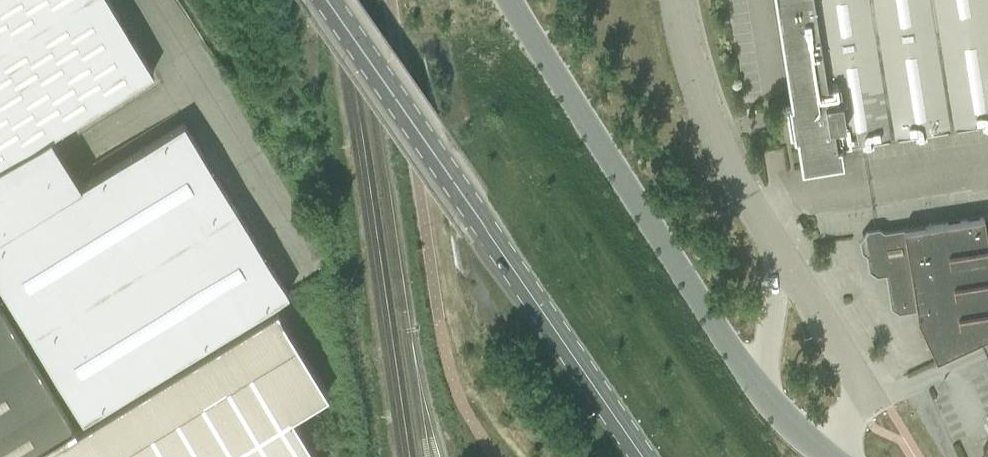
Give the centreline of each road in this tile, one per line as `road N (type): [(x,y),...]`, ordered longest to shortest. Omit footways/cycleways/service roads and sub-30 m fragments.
road 1 (secondary): [(641,456),(326,0)]
road 2 (unclassified): [(511,0),(757,389)]
road 3 (unclassified): [(785,260),(711,122),(677,0)]
road 4 (unclassified): [(832,456),(867,394),(785,260)]
road 5 (unclassified): [(757,389),(785,260)]

